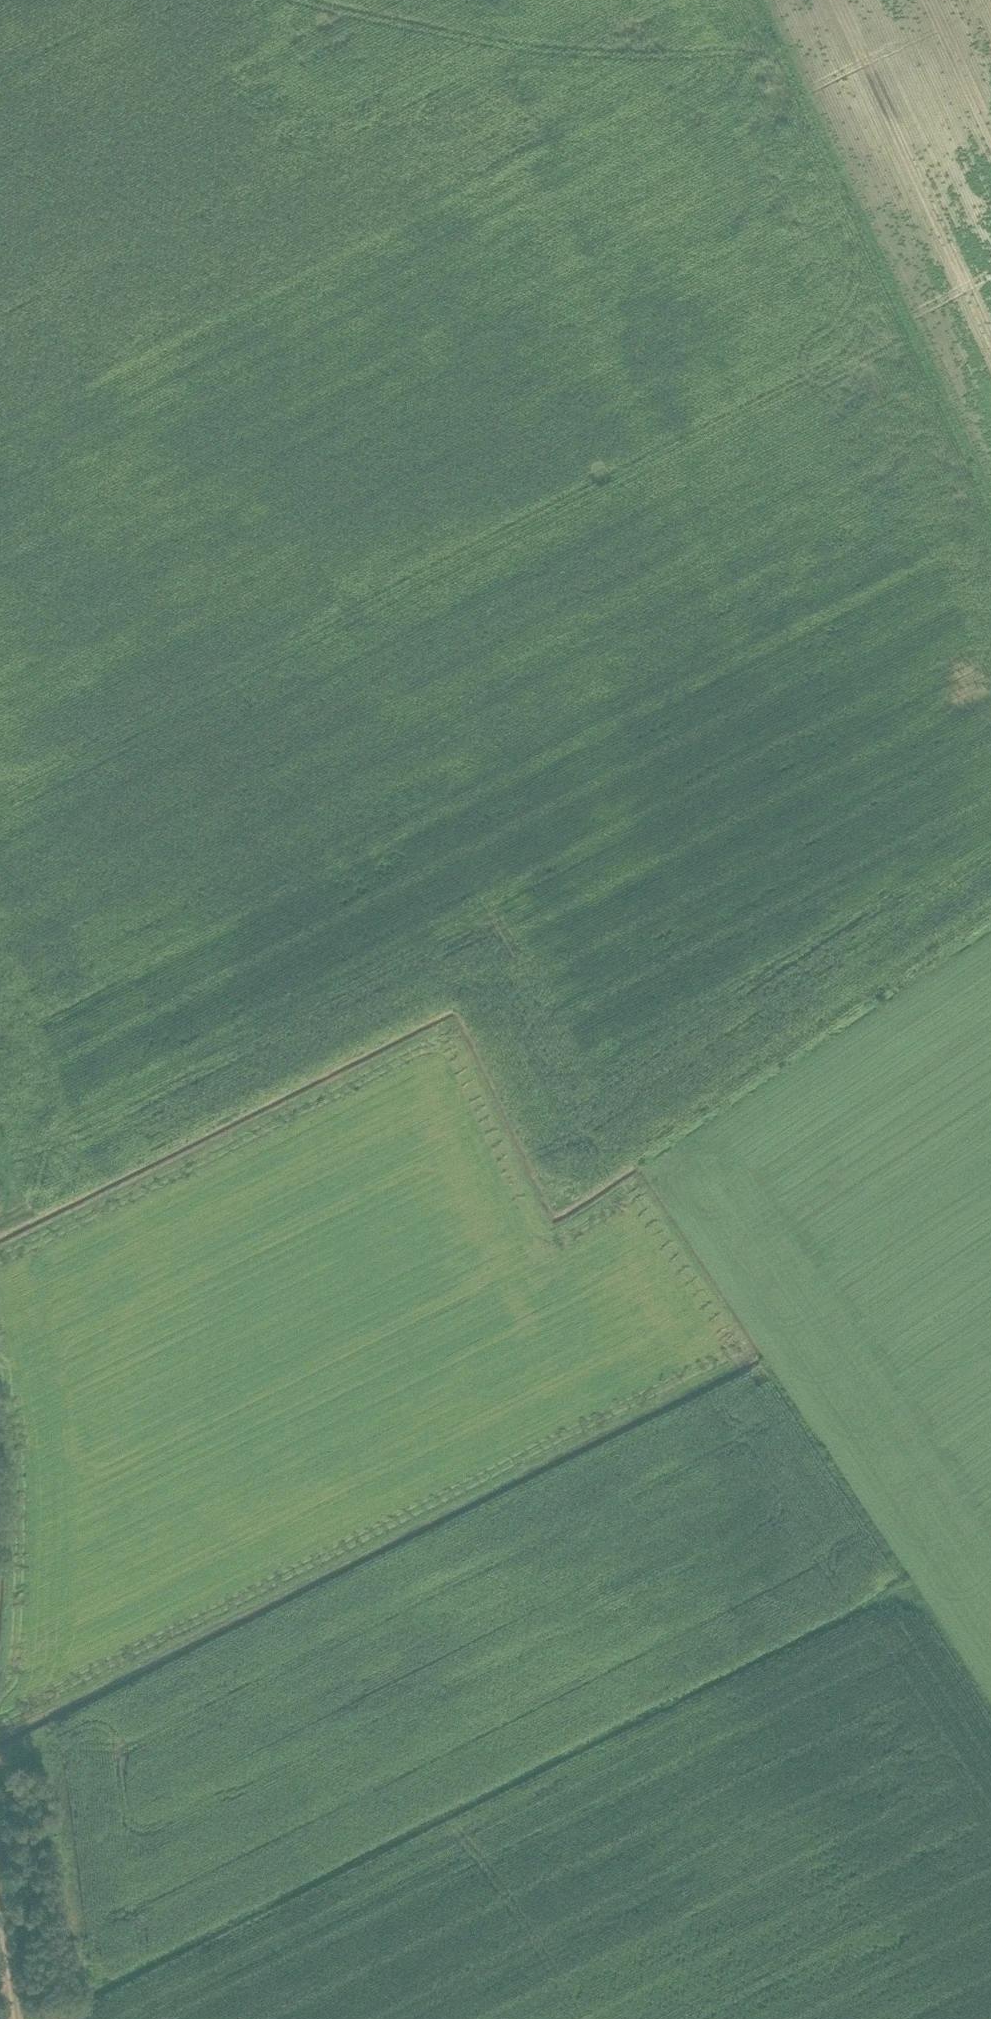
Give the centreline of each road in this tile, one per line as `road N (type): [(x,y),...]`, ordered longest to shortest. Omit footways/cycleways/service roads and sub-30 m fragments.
road 1 (track): [(21,2018),(0,1880)]

